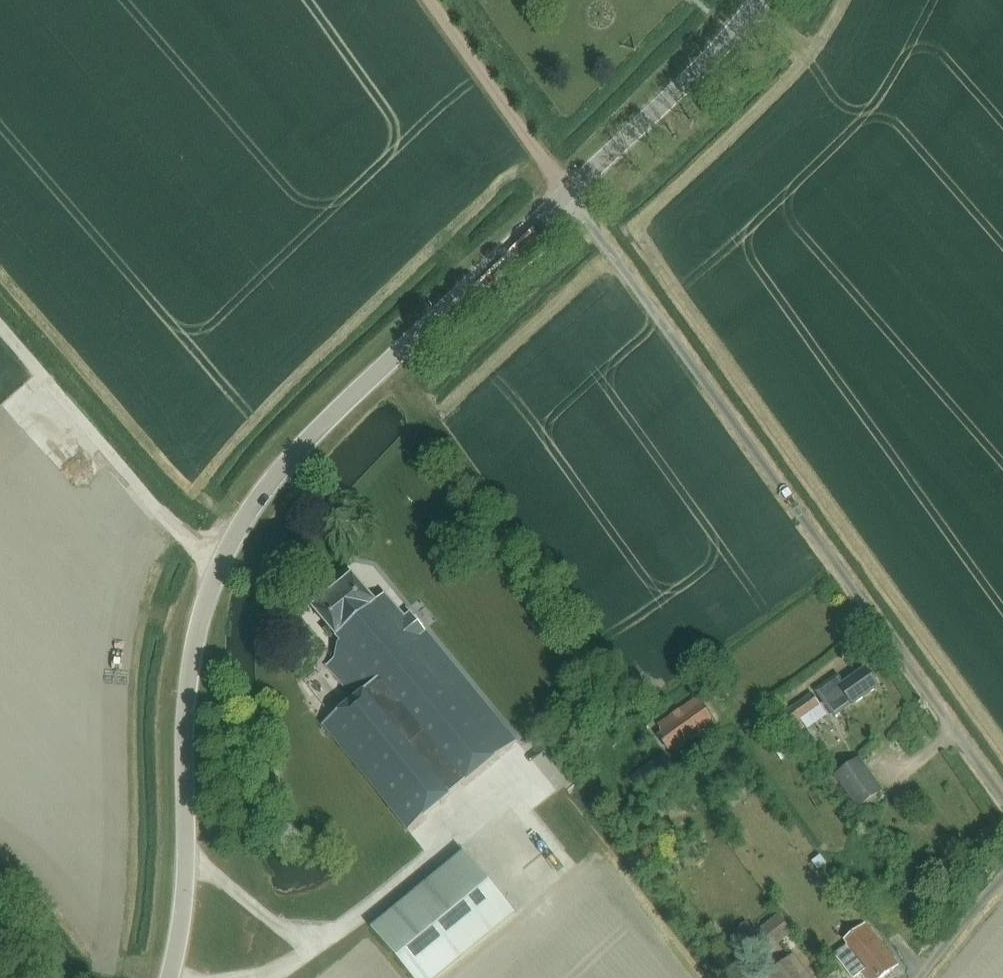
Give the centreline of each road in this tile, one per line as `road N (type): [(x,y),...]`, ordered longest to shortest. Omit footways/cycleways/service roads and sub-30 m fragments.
road 1 (tertiary): [(167,977),(178,926),(183,663),(212,573),(247,509),(357,389),(563,196)]
road 2 (residential): [(1002,813),(563,196)]
road 3 (track): [(0,338),(212,573)]
road 4 (tertiary): [(563,196),(761,0)]
road 5 (residential): [(915,977),(1002,869)]

